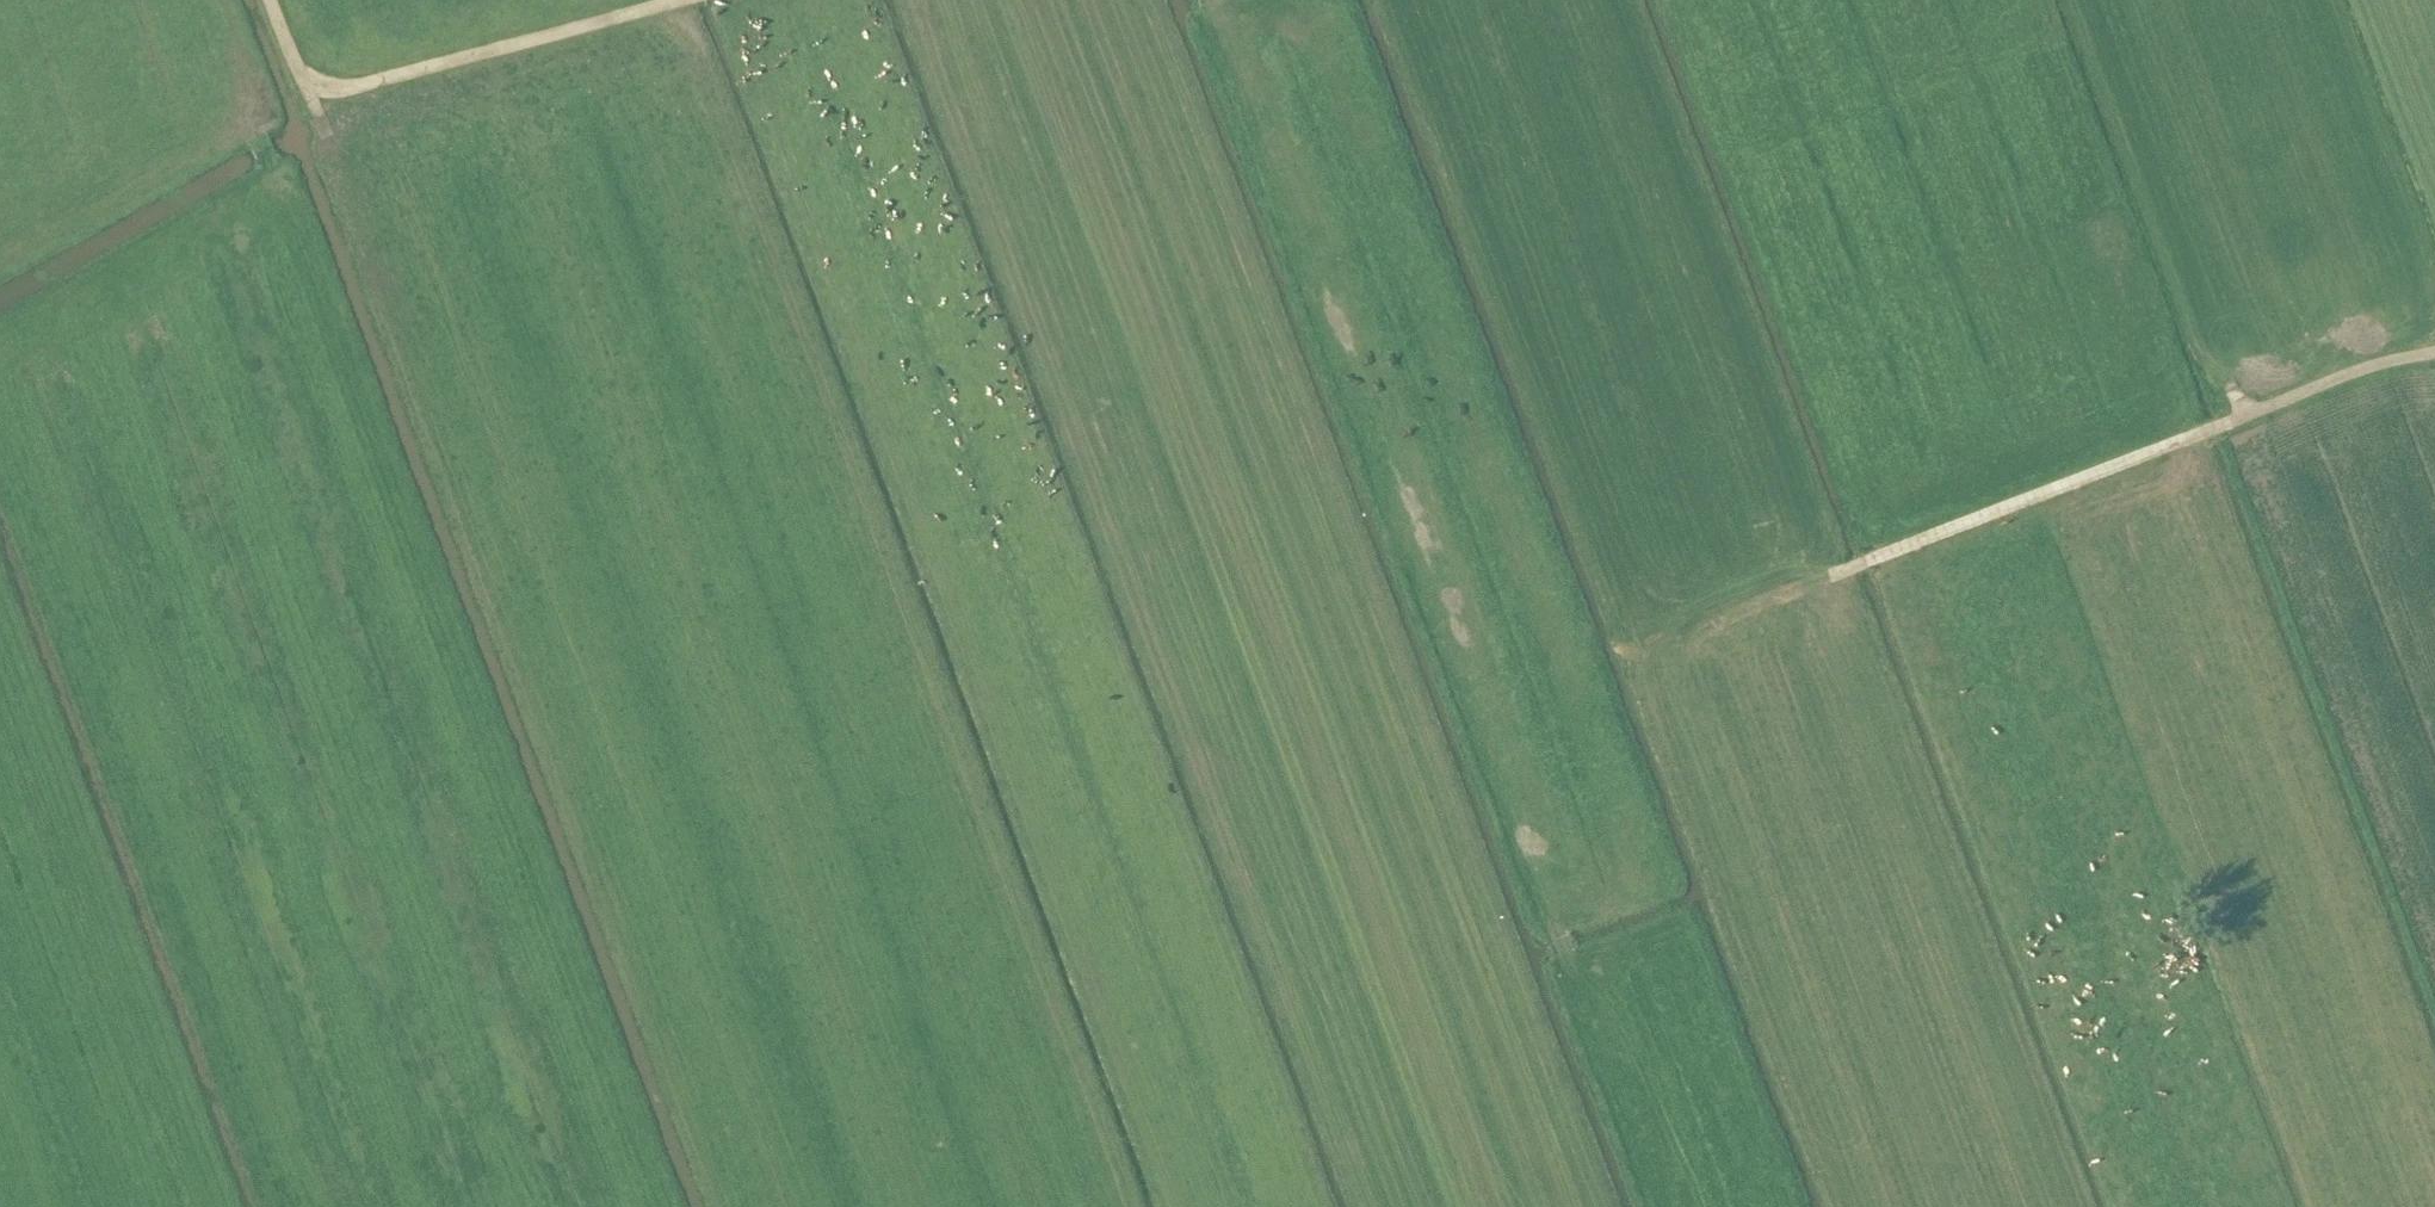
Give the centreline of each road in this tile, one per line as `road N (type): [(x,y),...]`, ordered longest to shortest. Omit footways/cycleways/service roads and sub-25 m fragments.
road 1 (track): [(1856,556),(2434,340)]
road 2 (track): [(635,0),(406,62),(316,73),(289,0)]

